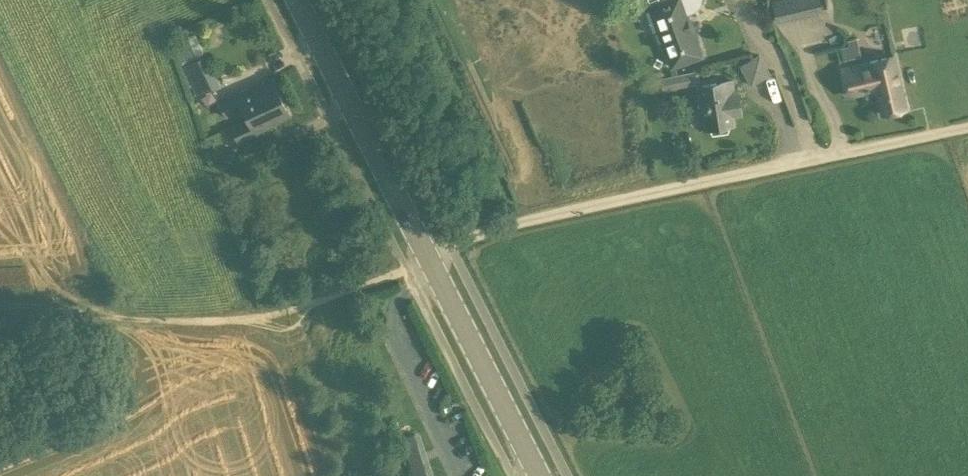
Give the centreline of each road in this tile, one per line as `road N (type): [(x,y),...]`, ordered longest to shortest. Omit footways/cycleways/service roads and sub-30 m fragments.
road 1 (track): [(316,303),(492,229),(967,127)]
road 2 (secondary): [(540,475),(296,0)]
road 3 (track): [(0,310),(257,318)]

